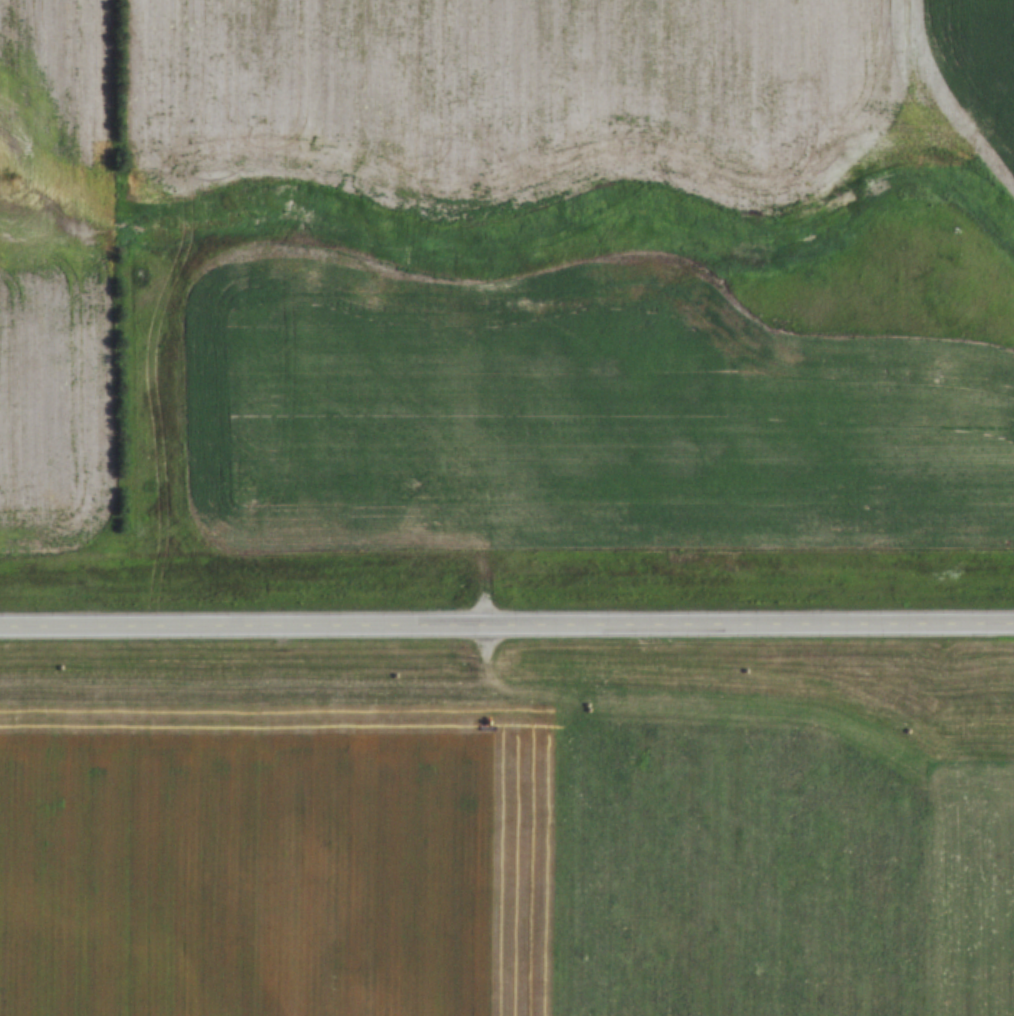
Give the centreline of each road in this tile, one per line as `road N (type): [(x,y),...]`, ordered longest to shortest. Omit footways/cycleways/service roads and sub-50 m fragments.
road 1 (secondary): [(0,629),(1013,625)]

